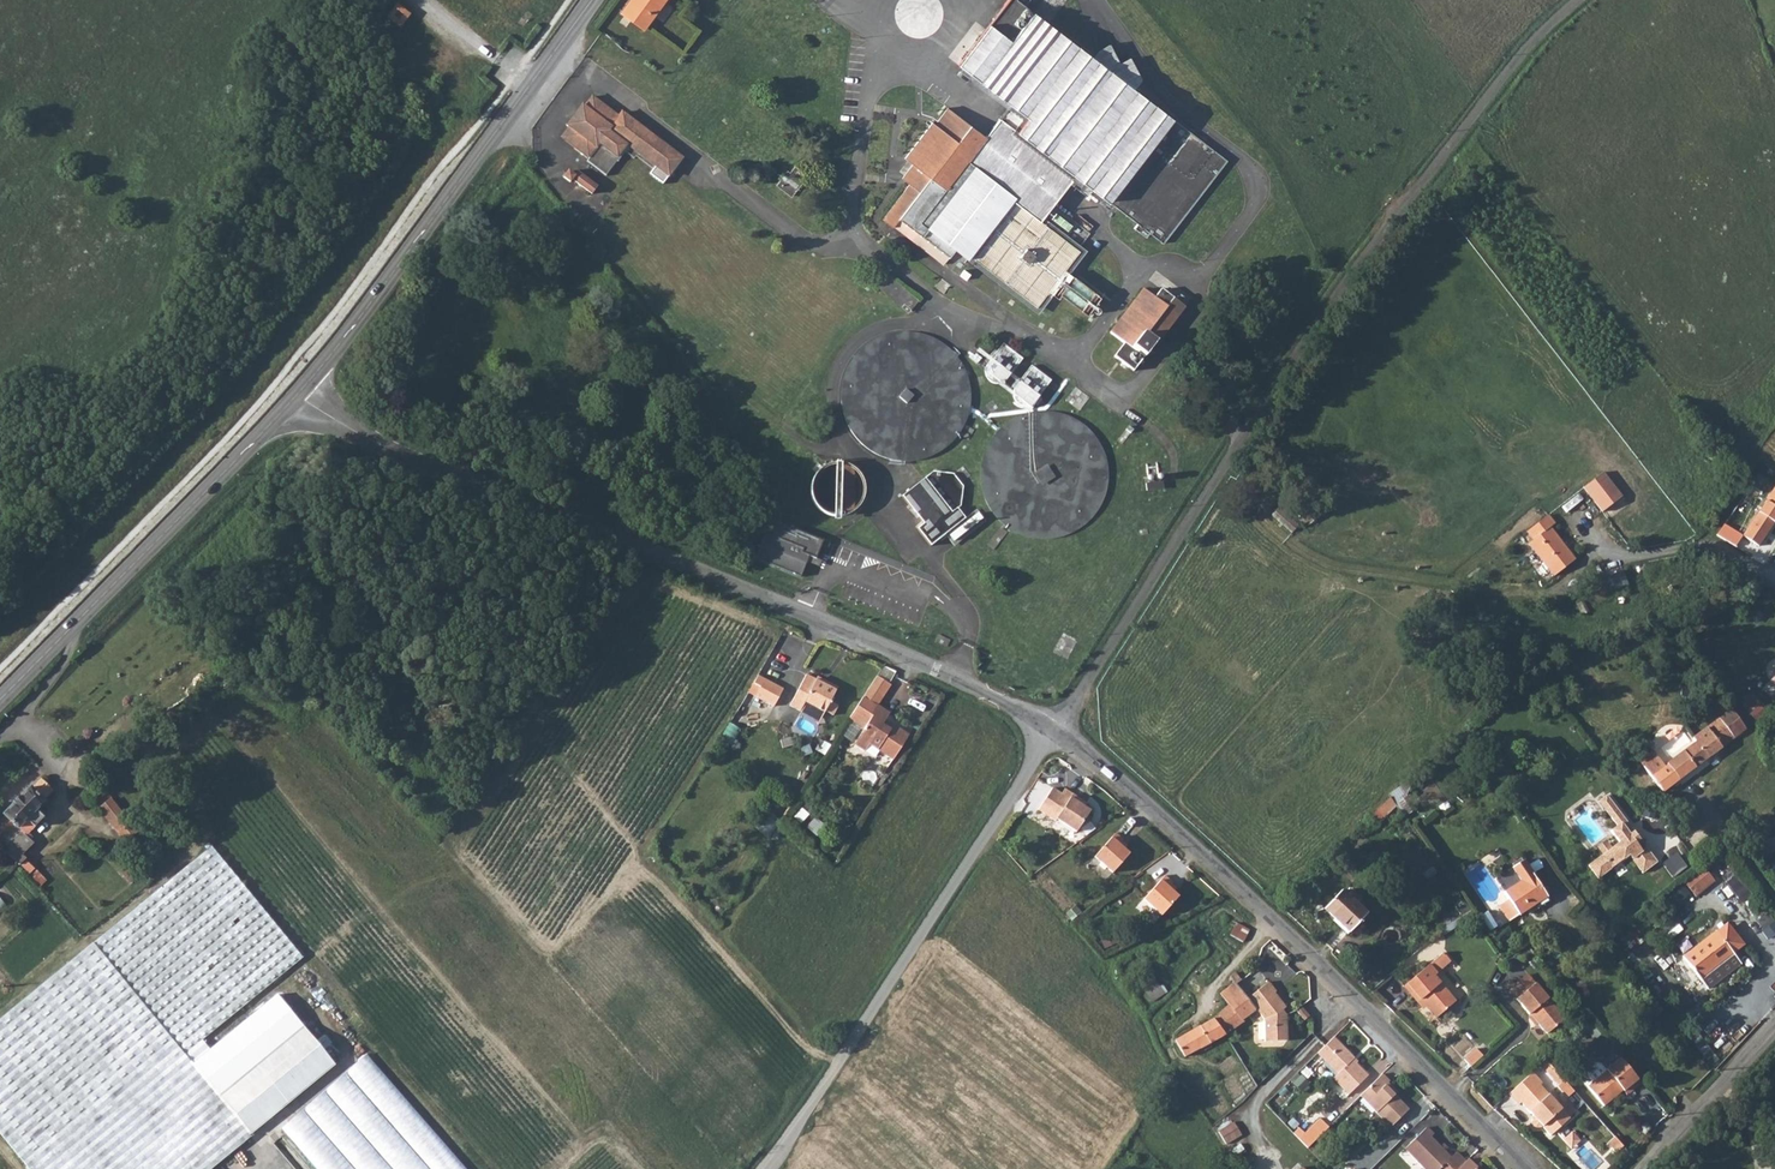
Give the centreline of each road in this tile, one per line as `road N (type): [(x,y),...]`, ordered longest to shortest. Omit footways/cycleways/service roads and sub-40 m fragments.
road 1 (unclassified): [(1050,731),(1436,158),(1516,62),(1581,0)]
road 2 (unclassified): [(297,395),(425,463),(957,681),(1050,731)]
road 3 (unclassified): [(1050,731),(1204,858),(1523,1168)]
road 4 (unclassified): [(760,1168),(814,1100),(1050,731)]
road 5 (secondary): [(297,395),(591,0)]
road 6 (secondary): [(0,697),(297,395)]
road 7 (unclassified): [(1643,1168),(1774,1027)]
road 8 (residential): [(1774,575),(1708,533),(1612,558)]

